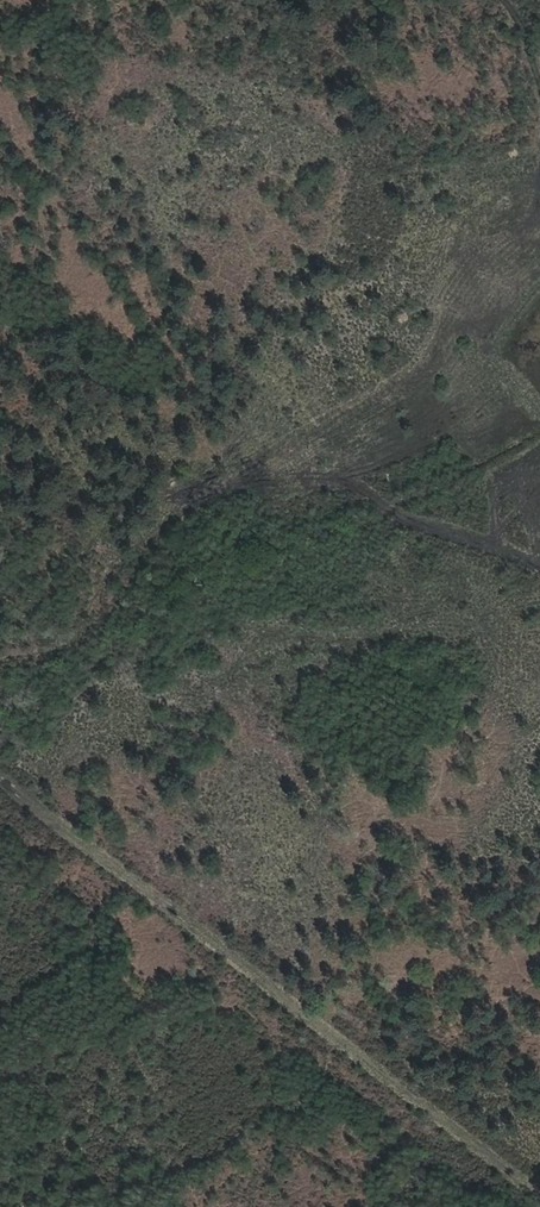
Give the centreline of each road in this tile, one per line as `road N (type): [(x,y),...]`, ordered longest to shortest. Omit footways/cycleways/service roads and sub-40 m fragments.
road 1 (track): [(0,775),(539,1191)]

